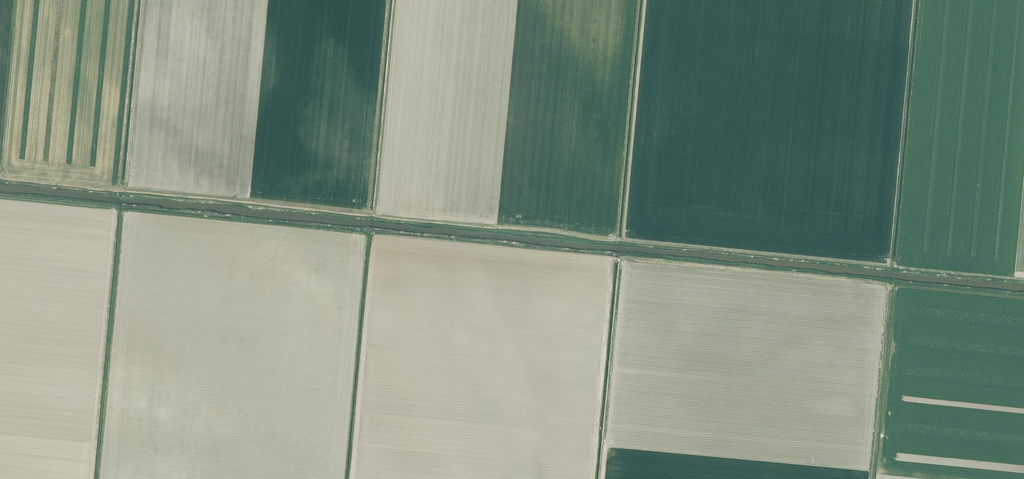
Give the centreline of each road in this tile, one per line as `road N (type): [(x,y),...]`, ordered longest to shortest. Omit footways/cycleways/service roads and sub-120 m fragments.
road 1 (track): [(1023,282),(625,242),(646,0)]
road 2 (track): [(387,0),(366,213),(318,208)]
road 3 (track): [(376,214),(625,242)]

